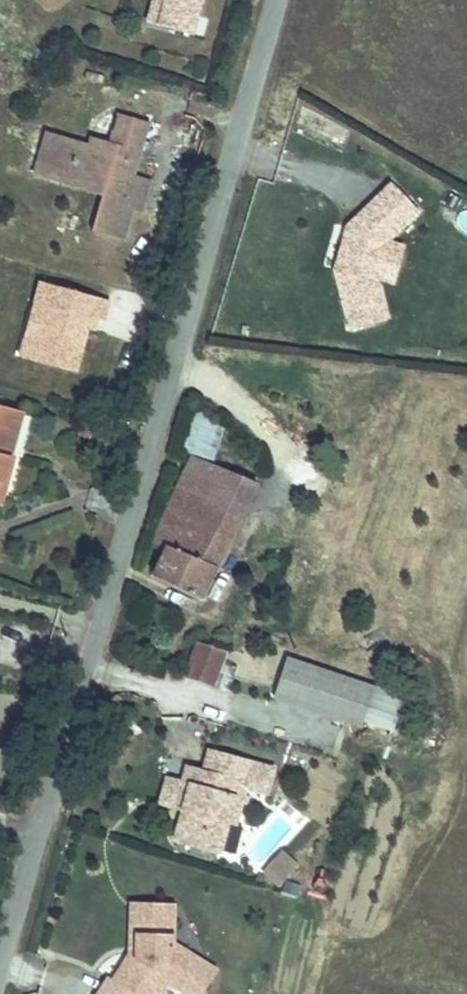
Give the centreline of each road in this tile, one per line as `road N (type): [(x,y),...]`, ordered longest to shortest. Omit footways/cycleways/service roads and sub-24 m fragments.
road 1 (unclassified): [(0,982),(282,0)]

